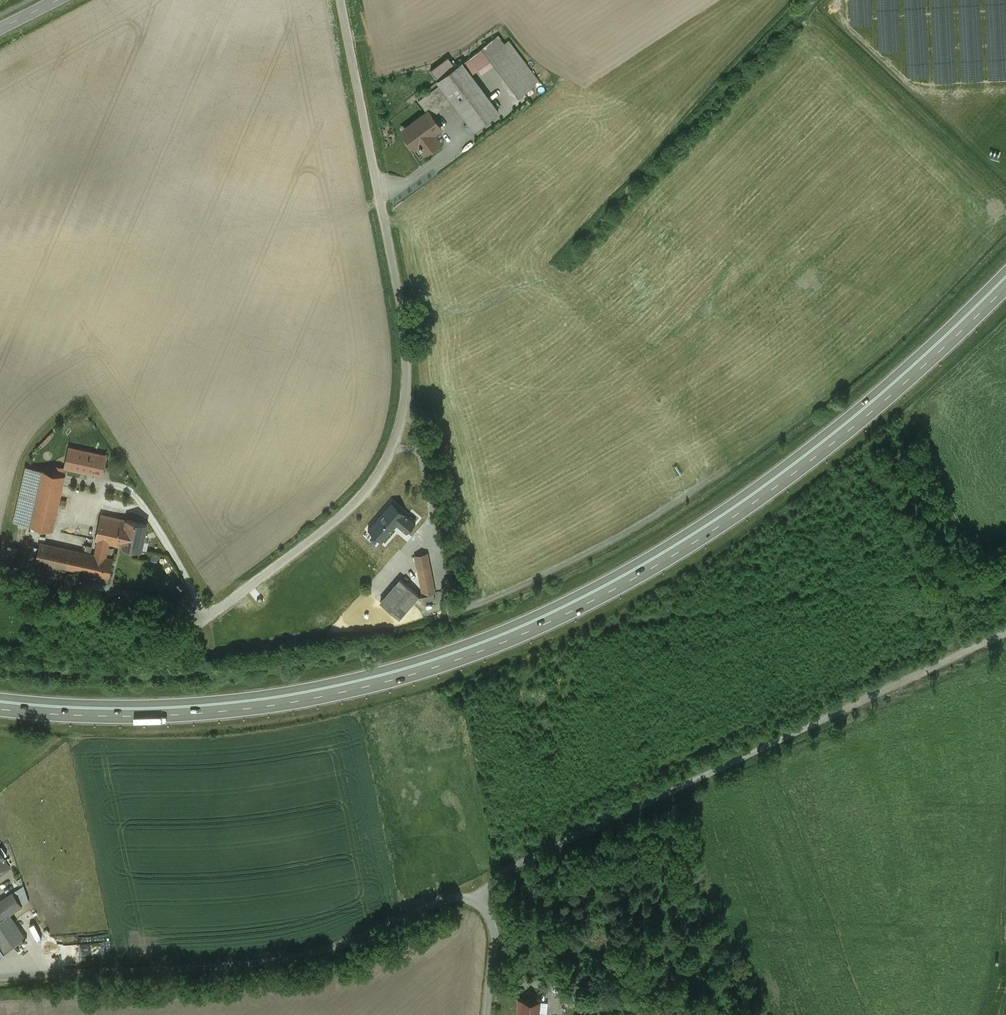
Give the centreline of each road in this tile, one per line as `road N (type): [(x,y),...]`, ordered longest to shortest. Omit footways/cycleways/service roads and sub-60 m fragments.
road 1 (trunk): [(1005,273),(840,427),(636,568),(513,627),(357,679),(267,696),(197,705),(0,700)]
road 2 (trunk): [(0,712),(200,718),(271,708),(360,690),(516,639),(641,580),(848,439),(1005,291)]
road 3 (track): [(1005,636),(509,867),(477,898),(448,897),(348,942),(282,959),(0,978)]
road 4 (unclassified): [(340,0),(401,292),(405,404)]
road 5 (unclassified): [(405,404),(397,441),(367,491),(196,627)]
road 6 (track): [(726,468),(567,564),(452,614)]
road 7 (unclassified): [(405,404),(419,431),(452,614)]
road 8 (unclassified): [(477,898),(494,924),(487,1014)]

